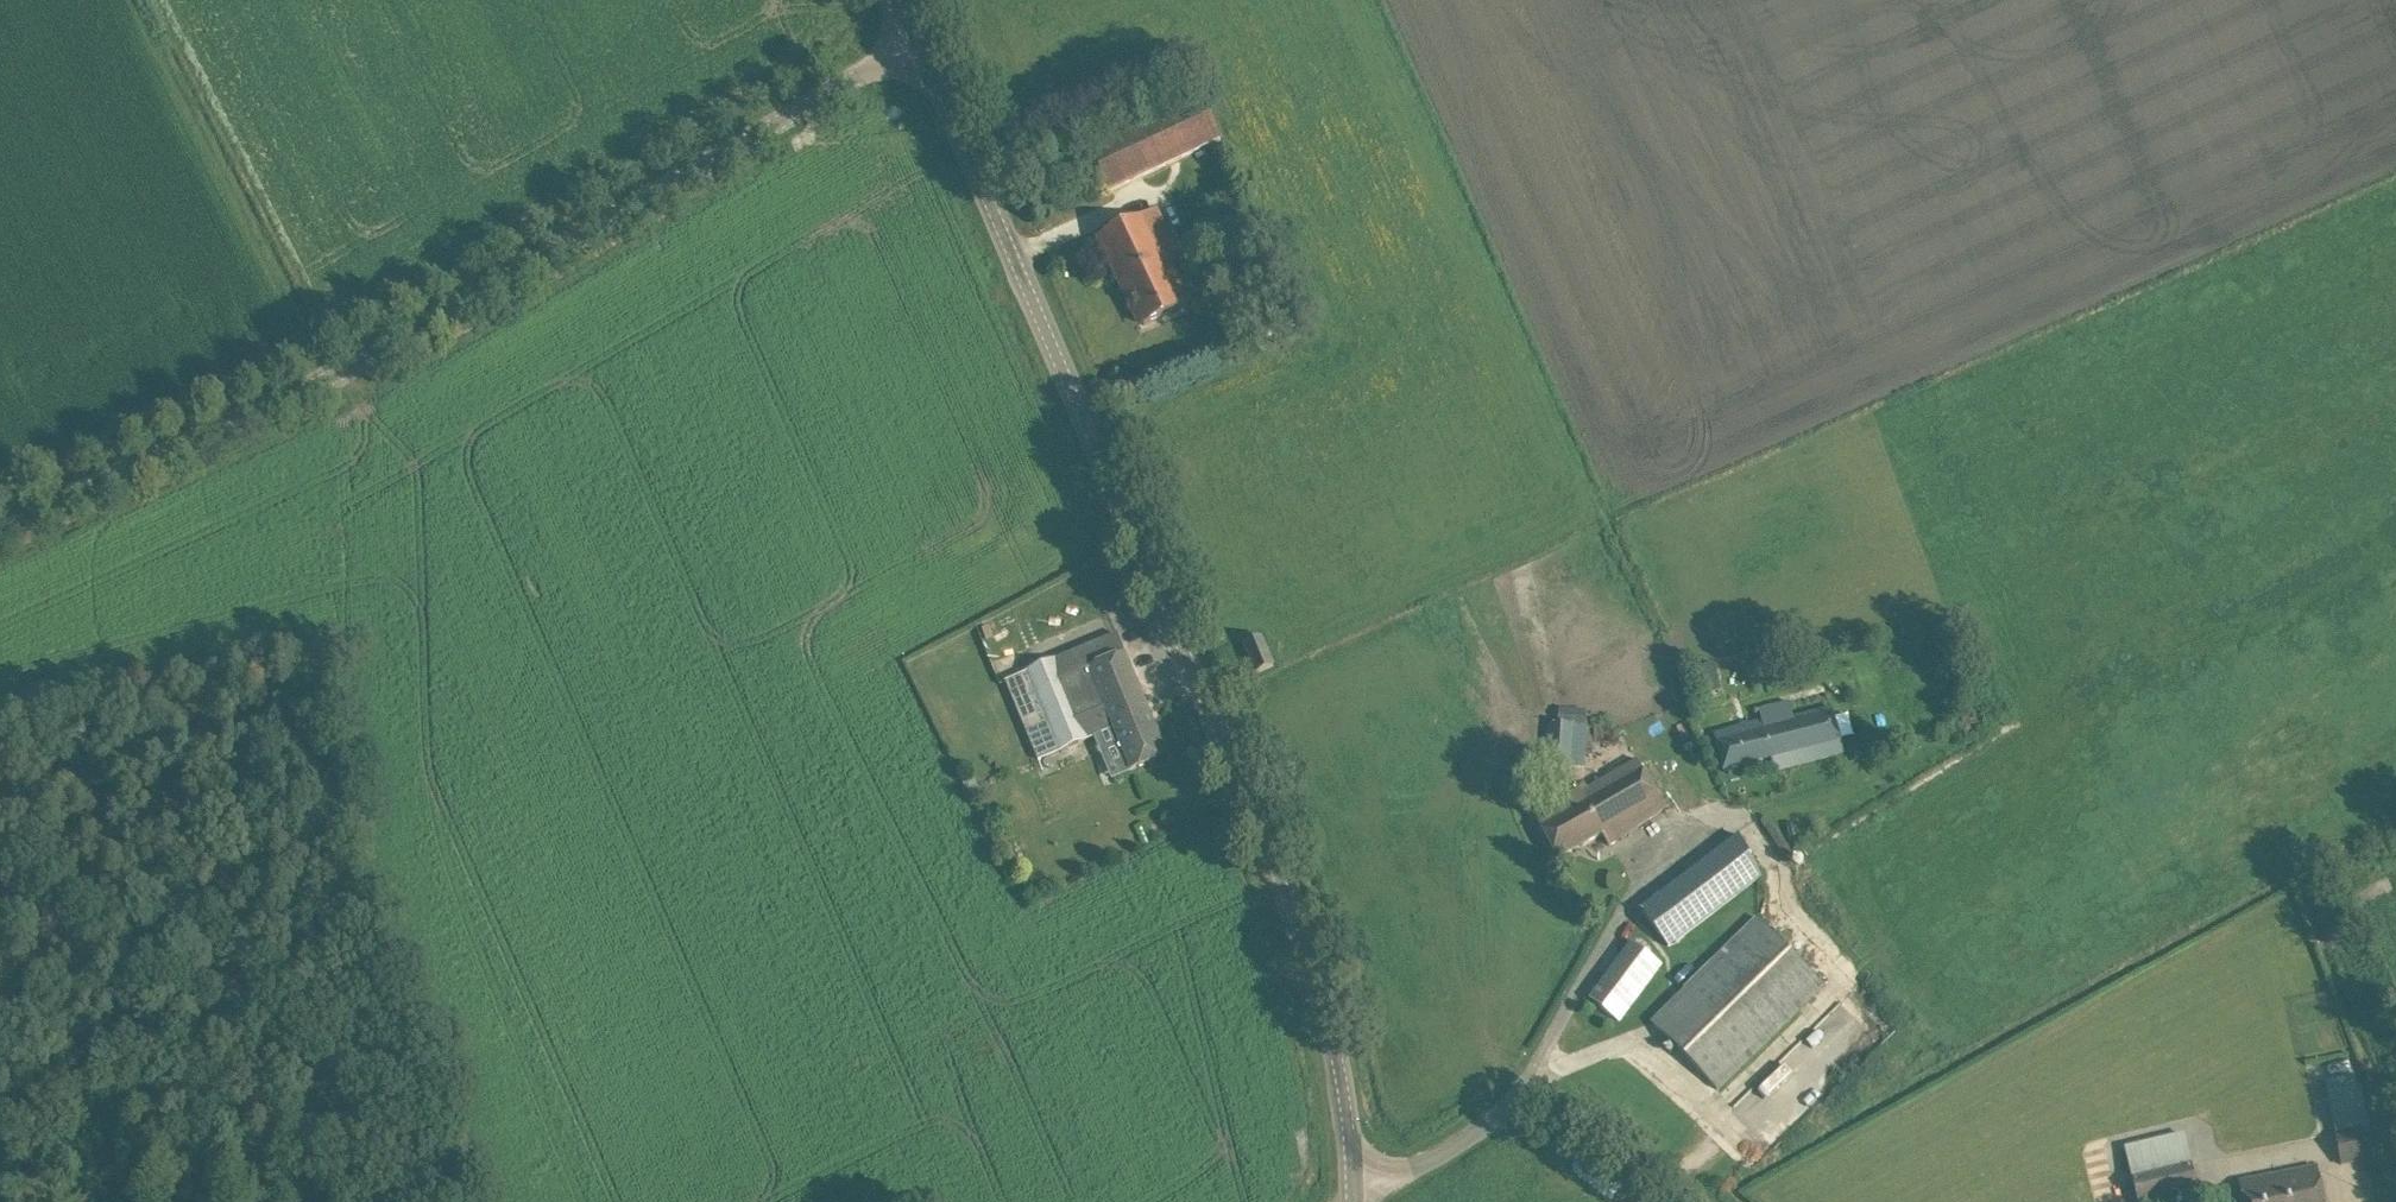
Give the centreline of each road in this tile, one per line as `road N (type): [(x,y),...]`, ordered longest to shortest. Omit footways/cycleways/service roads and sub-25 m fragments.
road 1 (unclassified): [(1353,1199),(1337,1024),(1310,929),(921,46)]
road 2 (unclassified): [(0,552),(68,524),(350,370),(921,46)]
road 3 (unclassified): [(1353,1199),(1426,1164),(1503,1113),(1532,1081),(1694,1201)]

